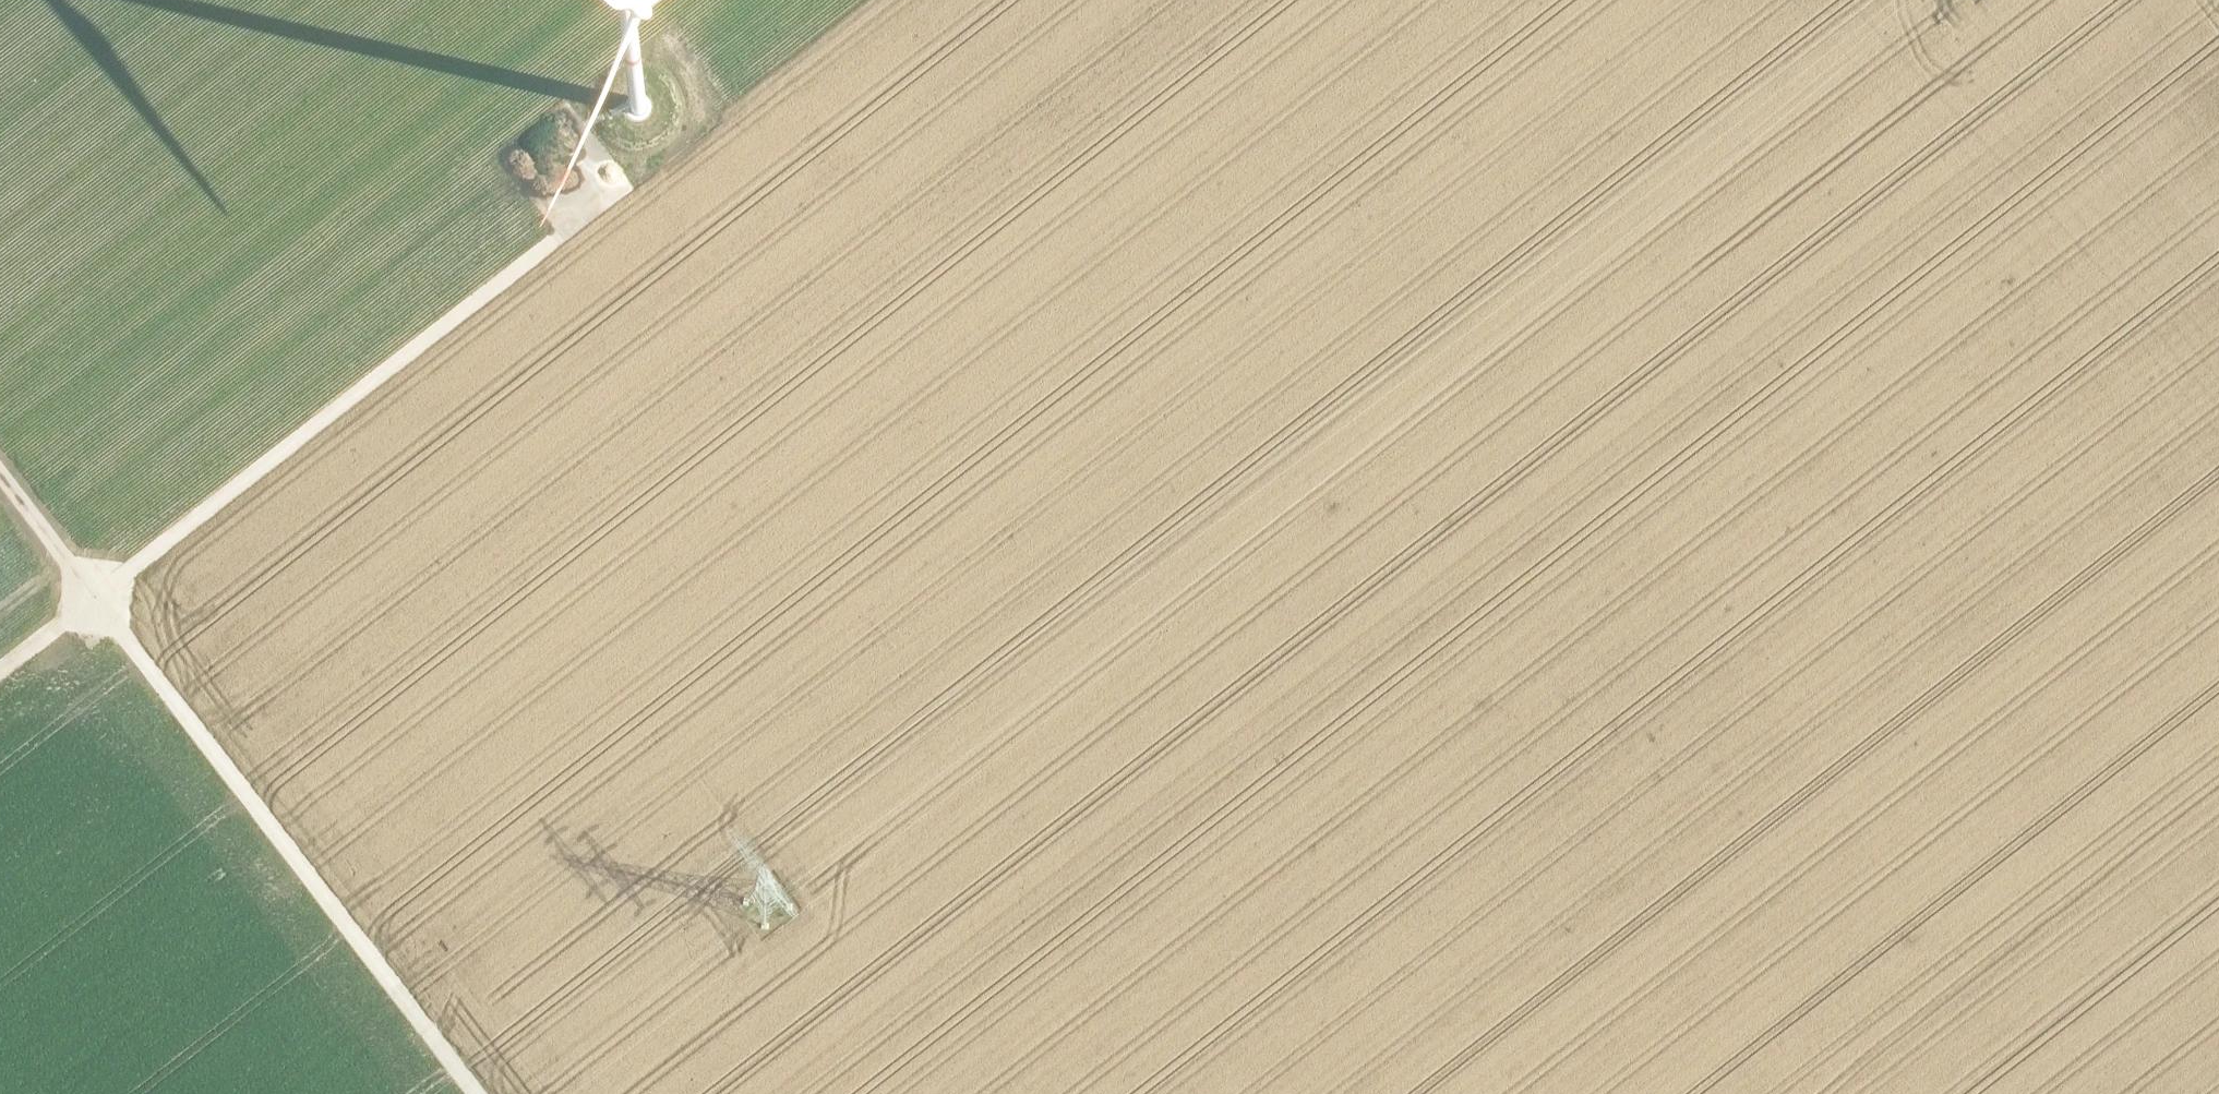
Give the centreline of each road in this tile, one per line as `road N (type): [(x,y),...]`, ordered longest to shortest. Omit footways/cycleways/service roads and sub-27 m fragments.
road 1 (track): [(94,595),(642,172)]

